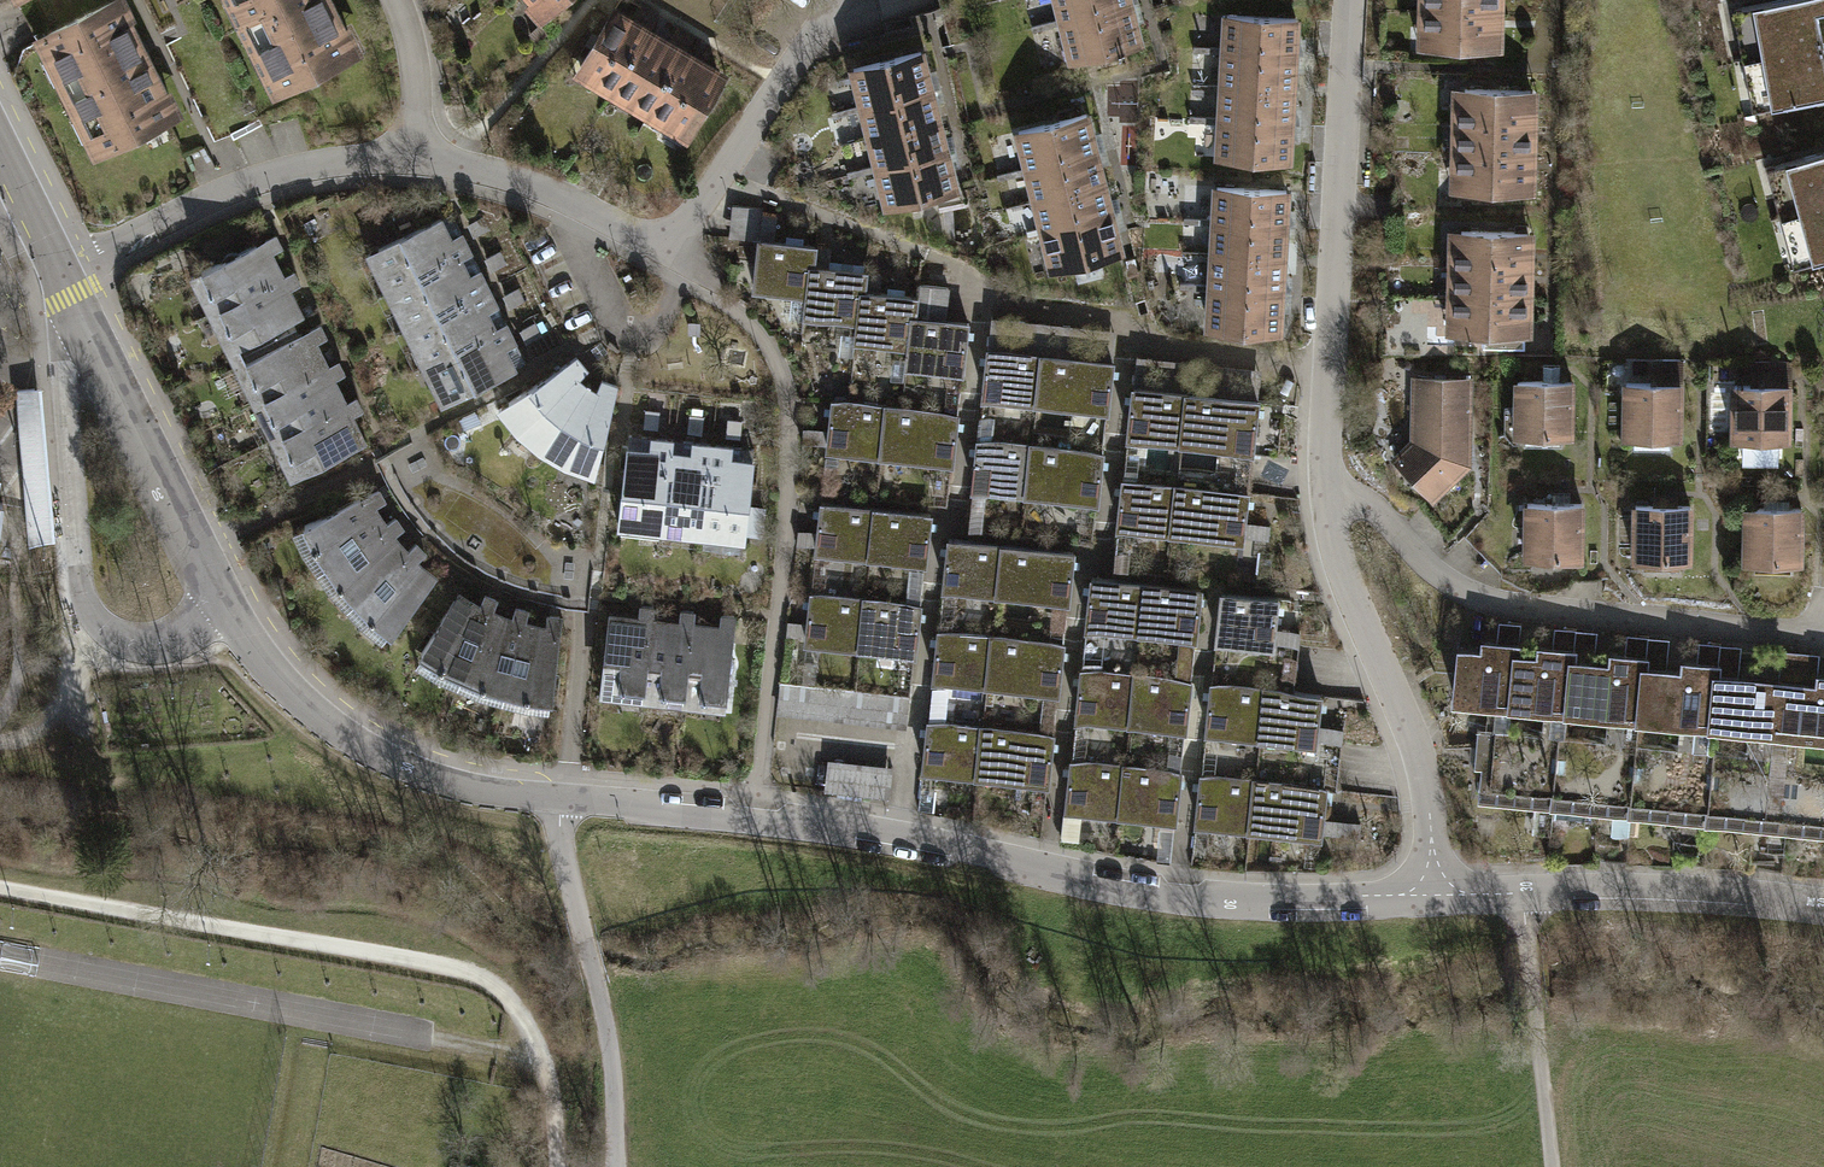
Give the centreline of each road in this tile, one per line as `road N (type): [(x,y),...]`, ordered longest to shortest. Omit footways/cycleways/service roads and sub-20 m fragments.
road 1 (tertiary): [(62,271),(194,550),(267,668),(345,738),(387,759),(495,792),(902,835),(1179,897),(1397,896),(1435,882)]
road 2 (track): [(0,890),(472,976),(519,1017),(548,1079),(560,1166)]
road 3 (residential): [(413,158),(563,201),(665,252),(837,0)]
road 4 (residential): [(1326,498),(1362,504),(1486,602),(1823,636)]
road 5 (residential): [(1349,0),(1323,434),(1326,498)]
road 6 (residential): [(1326,498),(1348,598),(1417,756),(1435,882)]
road 7 (tertiary): [(1435,882),(1475,895),(1662,889),(1823,907)]
road 8 (residential): [(62,271),(260,181),(413,158)]
road 9 (track): [(562,852),(613,1056),(614,1166)]
road 10 (track): [(1520,893),(1552,1166)]
road 11 (residential): [(394,0),(408,28),(417,111),(413,158)]
road 12 (tertiary): [(0,143),(62,271)]

